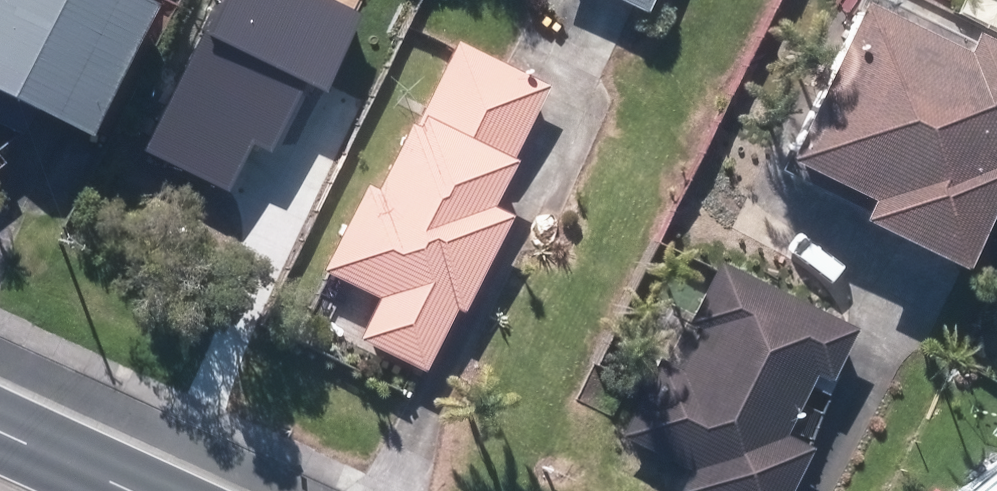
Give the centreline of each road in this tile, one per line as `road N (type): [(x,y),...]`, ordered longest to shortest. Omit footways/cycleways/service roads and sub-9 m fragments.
road 1 (tertiary): [(0,432),(130,490)]

